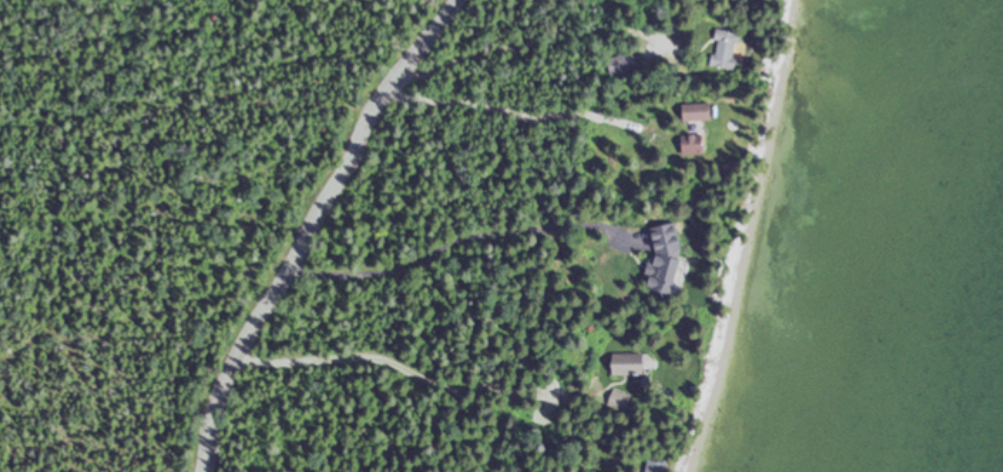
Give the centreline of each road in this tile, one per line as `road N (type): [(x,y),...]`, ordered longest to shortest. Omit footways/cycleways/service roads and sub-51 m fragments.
road 1 (residential): [(203,471),(231,369),(379,105),(456,0)]
road 2 (residential): [(235,362),(496,433)]
road 3 (residential): [(218,404),(482,455)]
road 4 (residential): [(208,449),(366,471)]

